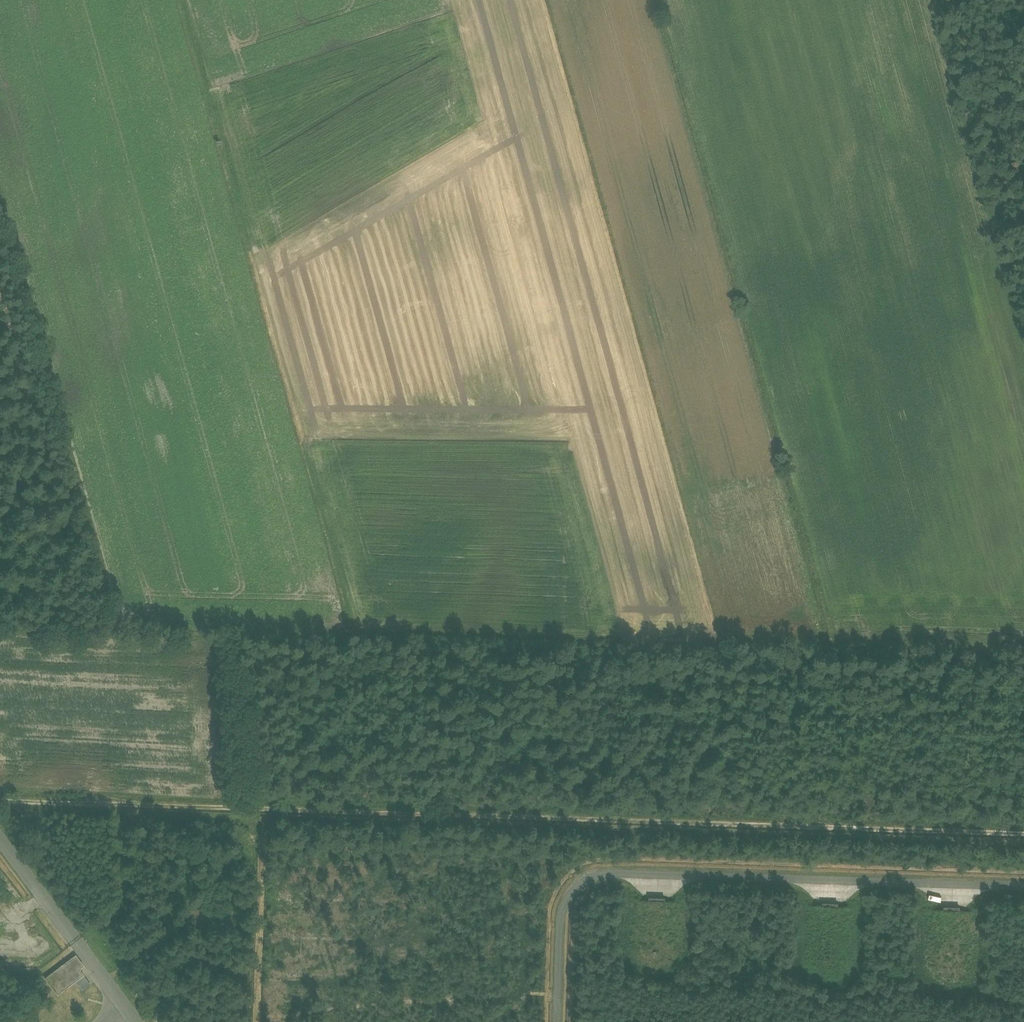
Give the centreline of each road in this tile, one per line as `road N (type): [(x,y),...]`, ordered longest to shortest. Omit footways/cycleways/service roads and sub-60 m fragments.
road 1 (track): [(0,800),(1023,835)]
road 2 (unclassified): [(0,840),(76,942)]

